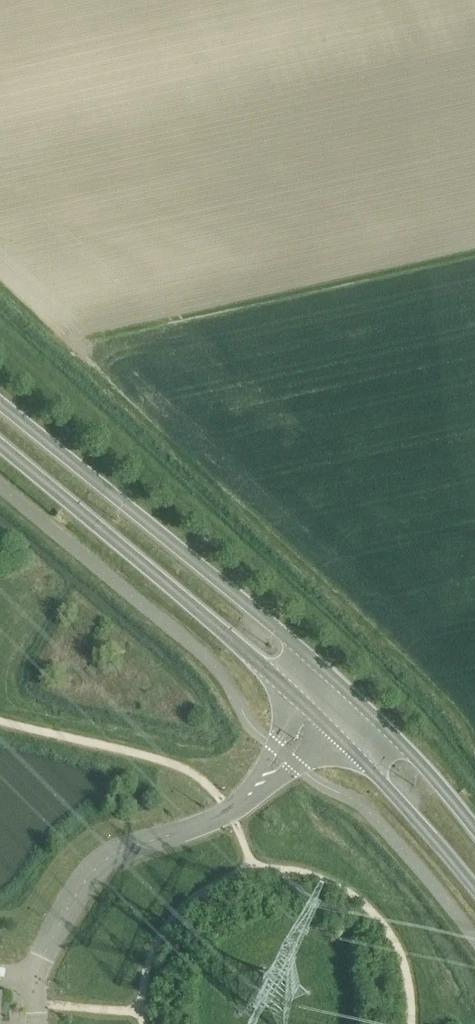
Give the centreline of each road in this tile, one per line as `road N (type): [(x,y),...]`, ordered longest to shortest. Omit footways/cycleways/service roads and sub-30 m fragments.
road 1 (secondary): [(346,694),(0,405)]
road 2 (secondary): [(0,447),(319,722)]
road 3 (unclassified): [(33,987),(94,871),(120,853),(230,813),(319,722)]
road 4 (secondary): [(319,722),(474,895)]
road 5 (secondary): [(474,829),(421,763),(346,694)]

